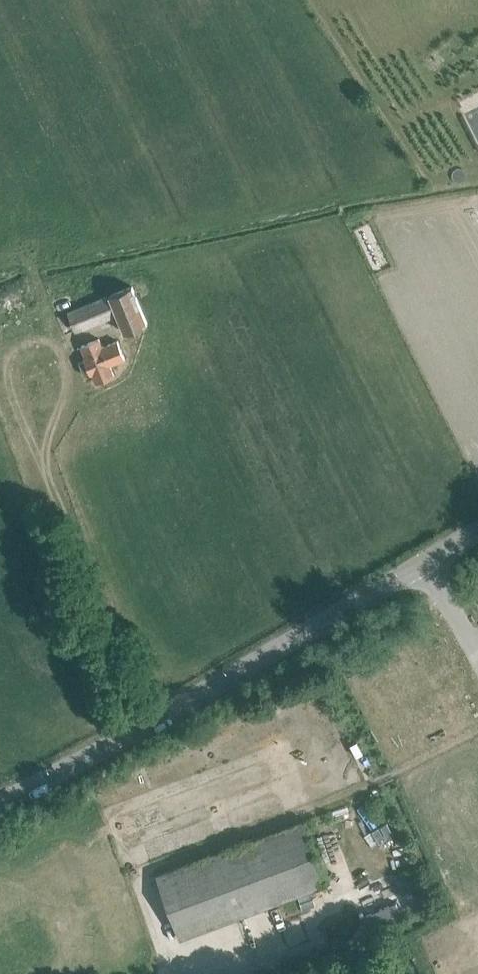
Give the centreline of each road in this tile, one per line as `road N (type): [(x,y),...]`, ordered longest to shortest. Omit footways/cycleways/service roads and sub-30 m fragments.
road 1 (unclassified): [(0,799),(477,531)]

